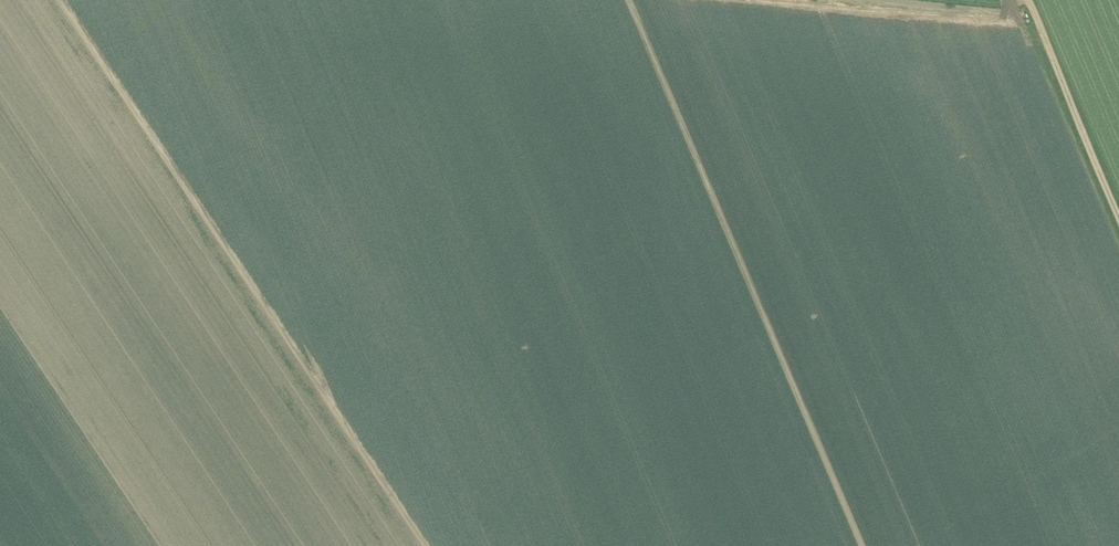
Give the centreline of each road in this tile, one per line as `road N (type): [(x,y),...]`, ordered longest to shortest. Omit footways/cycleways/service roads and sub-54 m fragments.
road 1 (track): [(1025,0),(1118,220)]

